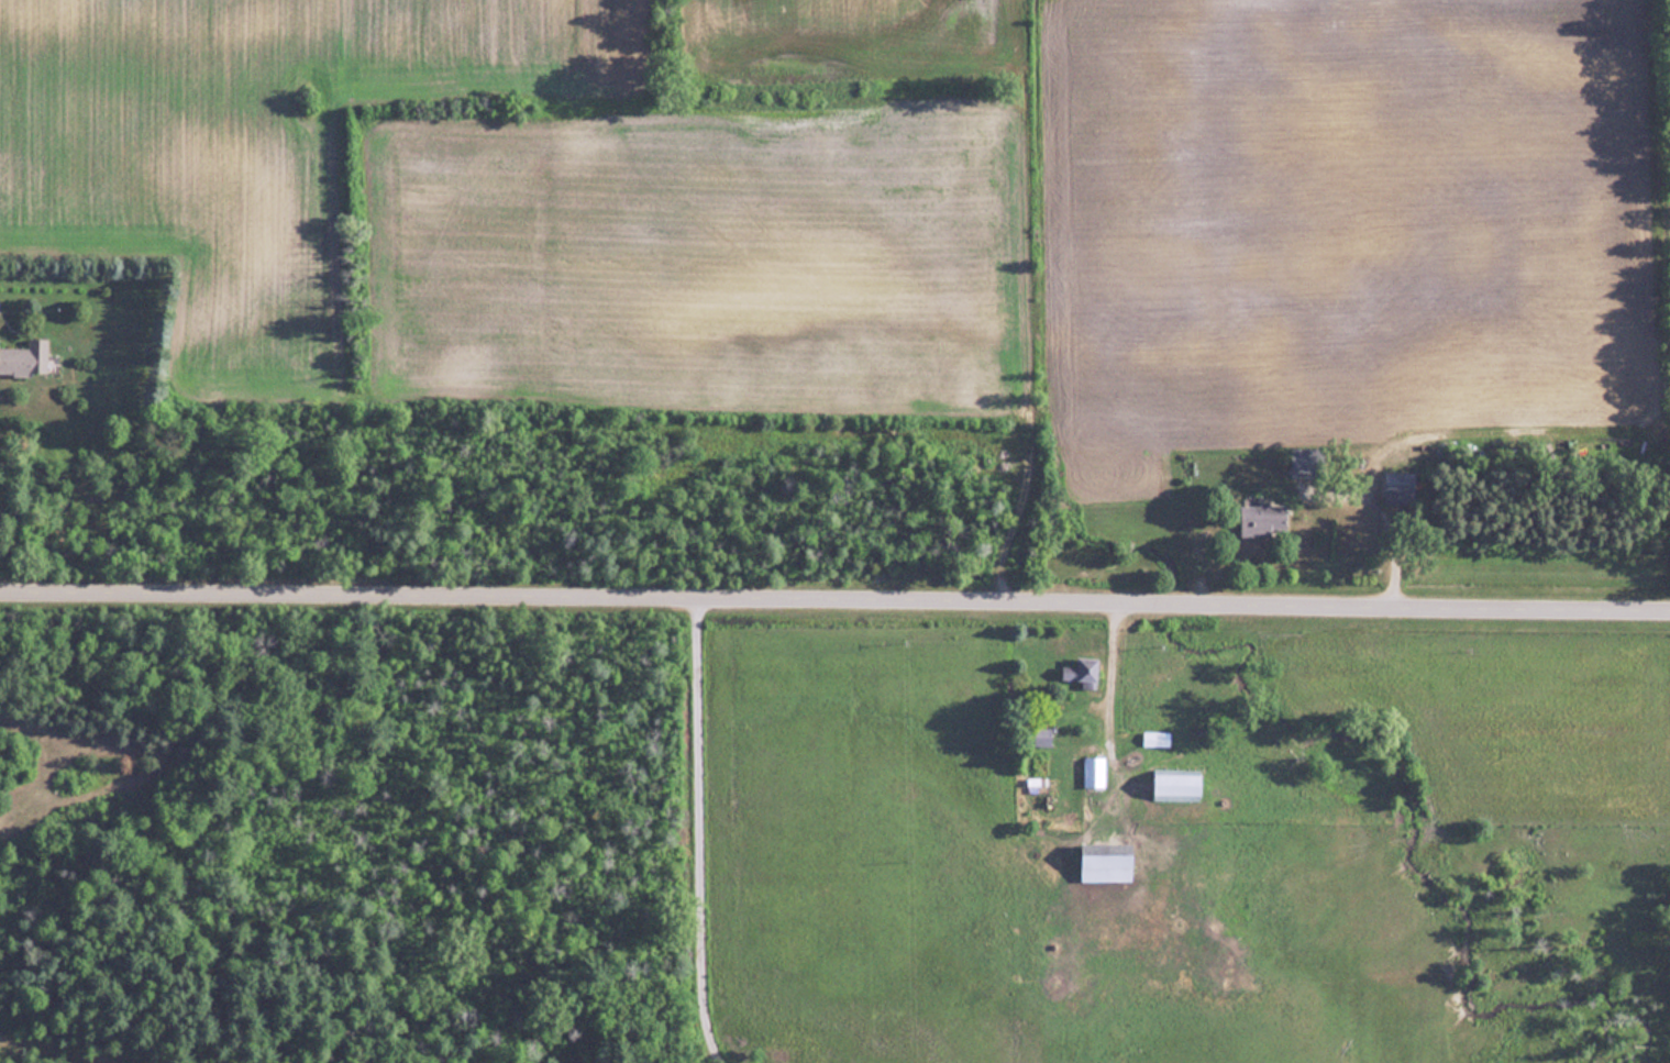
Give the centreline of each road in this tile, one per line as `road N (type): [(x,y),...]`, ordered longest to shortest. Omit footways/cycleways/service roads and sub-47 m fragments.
road 1 (residential): [(0,600),(695,585),(1173,614),(1669,619)]

